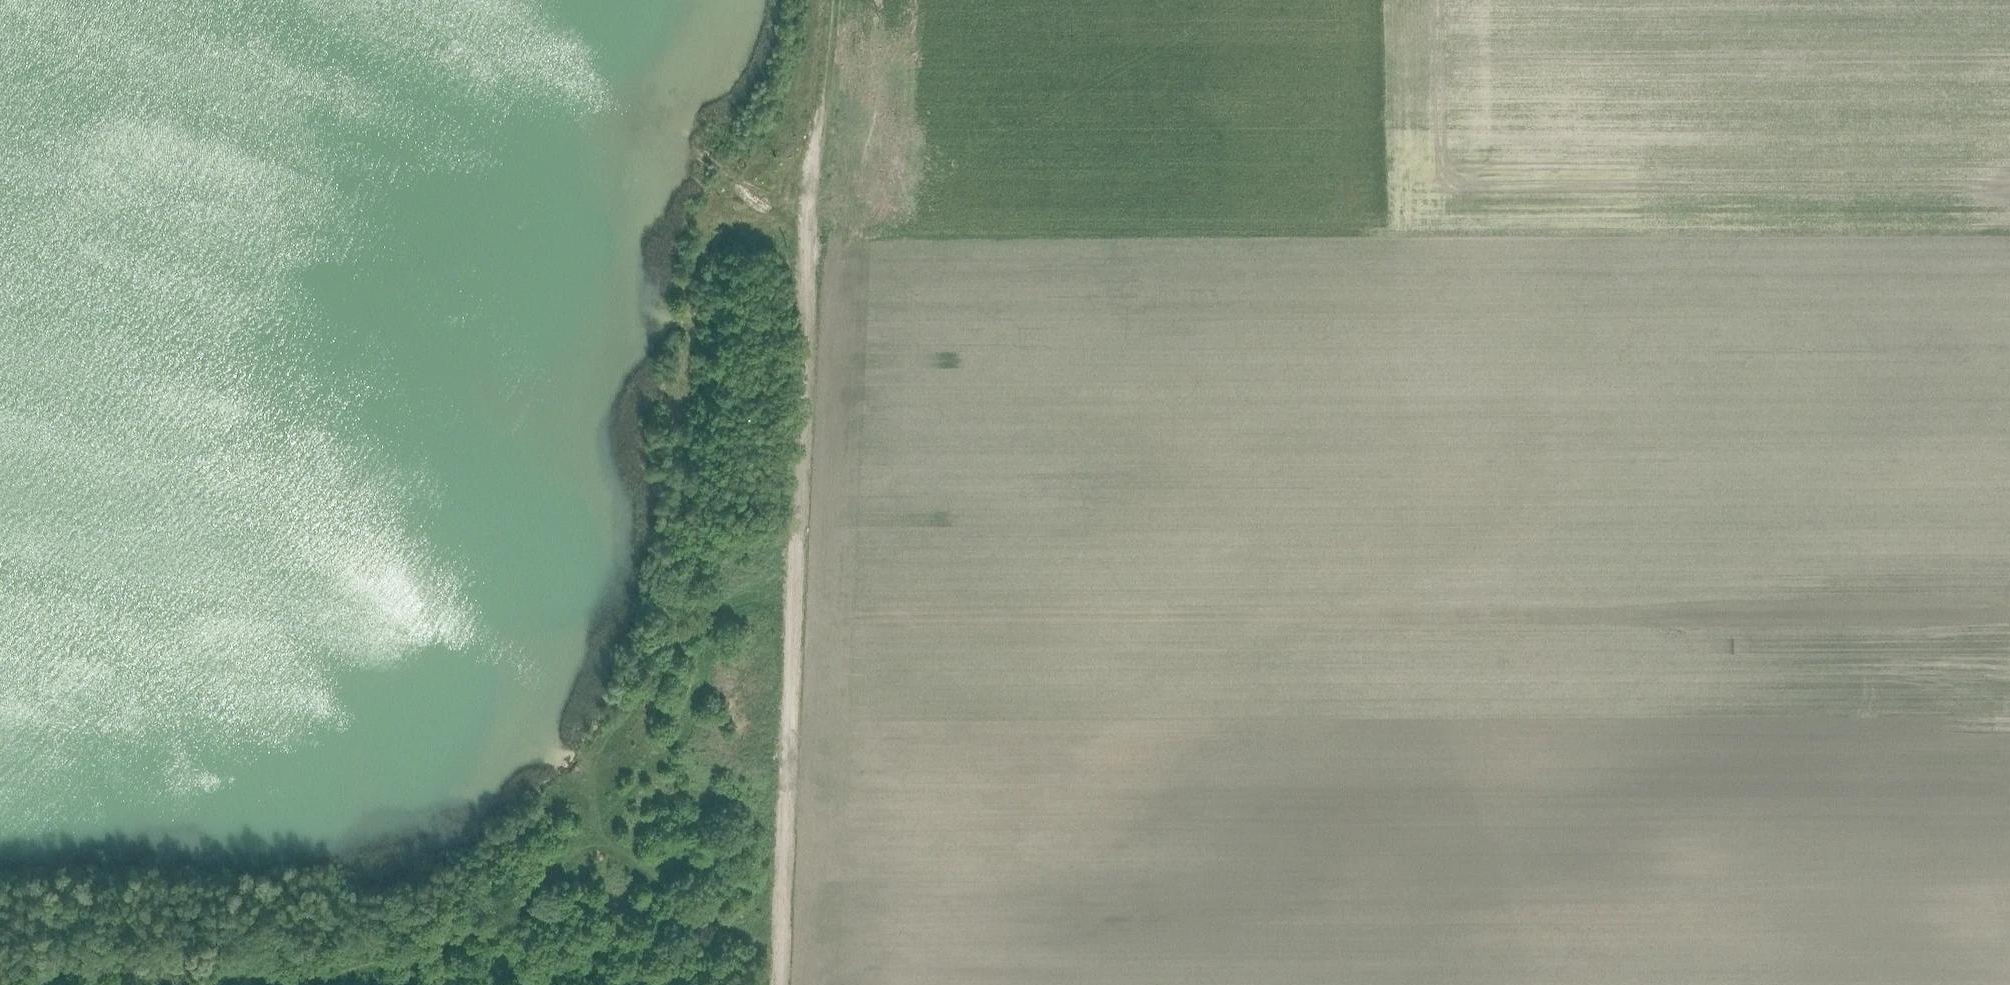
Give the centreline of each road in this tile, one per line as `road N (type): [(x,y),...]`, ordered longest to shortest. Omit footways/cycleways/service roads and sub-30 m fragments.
road 1 (track): [(779,984),(808,244),(835,0)]

